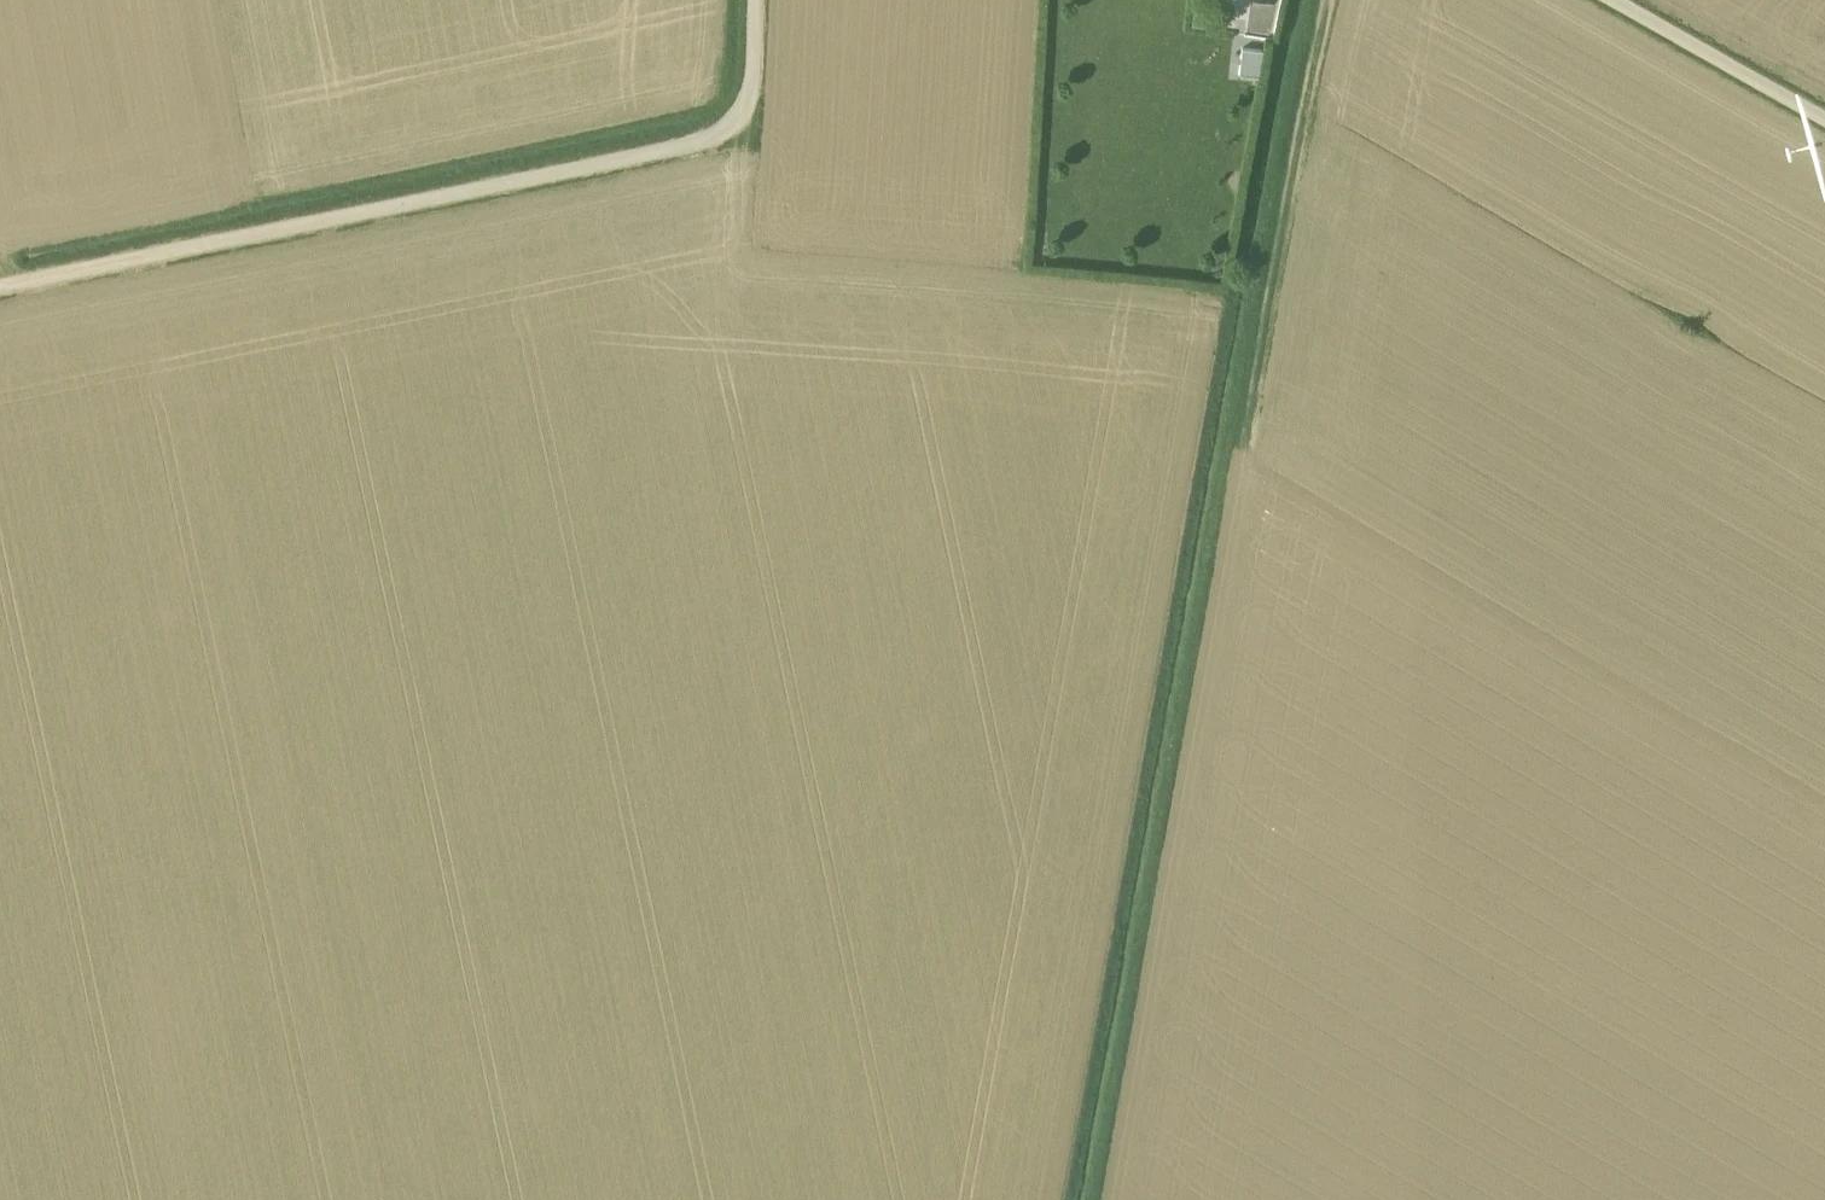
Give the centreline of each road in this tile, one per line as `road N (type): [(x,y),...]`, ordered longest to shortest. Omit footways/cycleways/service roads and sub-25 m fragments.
road 1 (unclassified): [(761,0),(759,77),(737,110),(667,148),(0,282)]
road 2 (unclassified): [(1824,112),(1619,0)]

